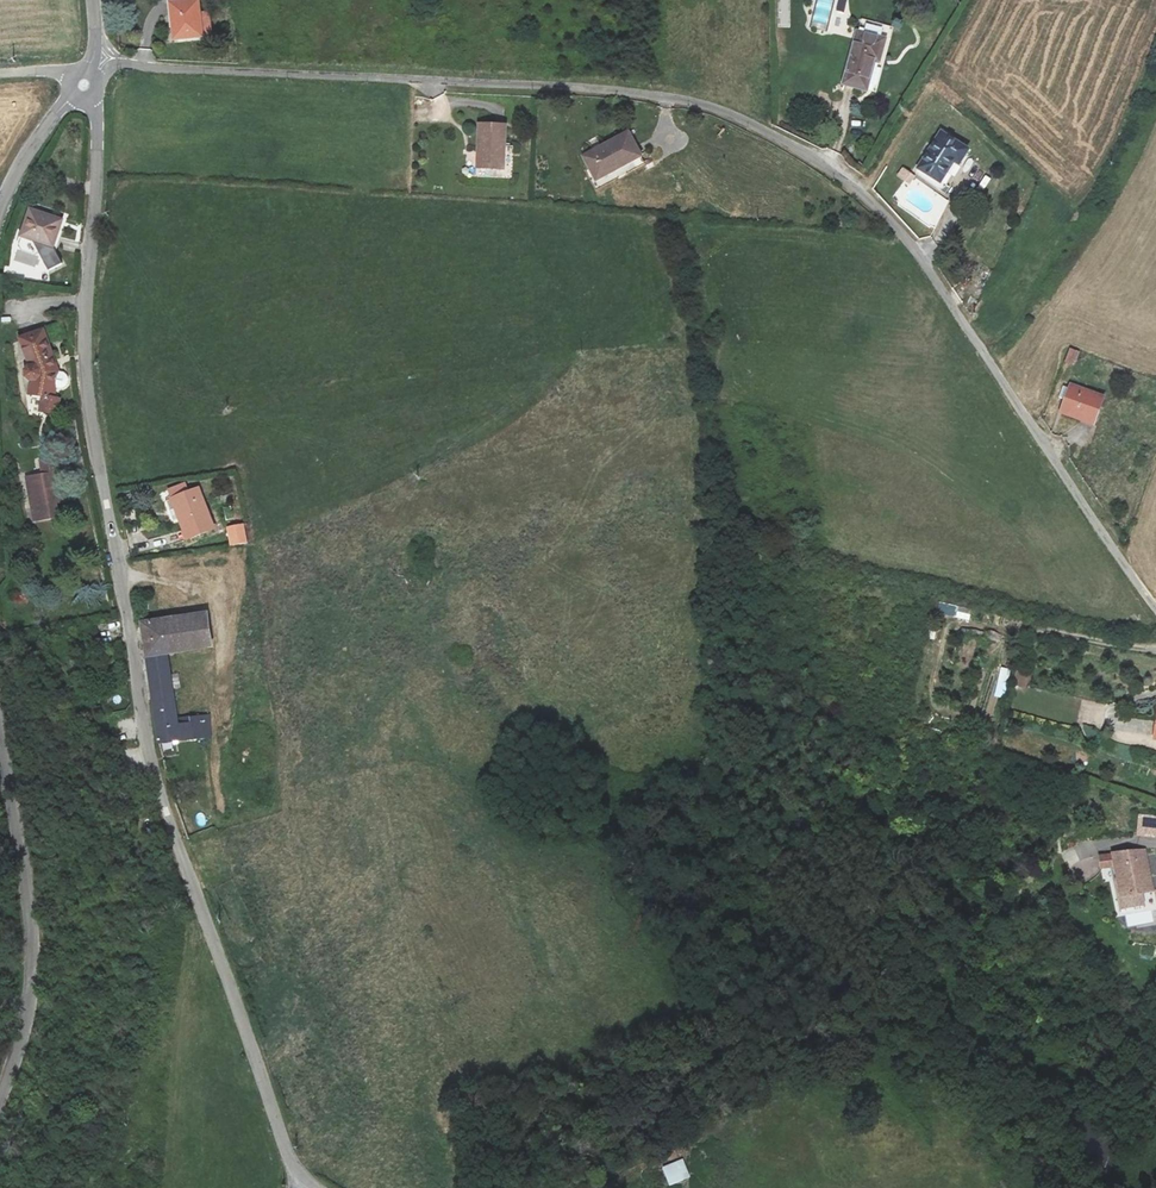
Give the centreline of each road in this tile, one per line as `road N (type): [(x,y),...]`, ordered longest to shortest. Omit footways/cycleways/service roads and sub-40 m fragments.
road 1 (unclassified): [(1155,608),(901,232),(851,185),(778,138),(707,106),(601,88),(124,64)]
road 2 (unclassified): [(85,86),(96,107),(97,149),(89,403),(156,768),(300,1174)]
road 3 (unclassified): [(0,1095),(26,1017),(32,966),(0,733)]
road 4 (unclassified): [(0,209),(42,133),(85,86)]

